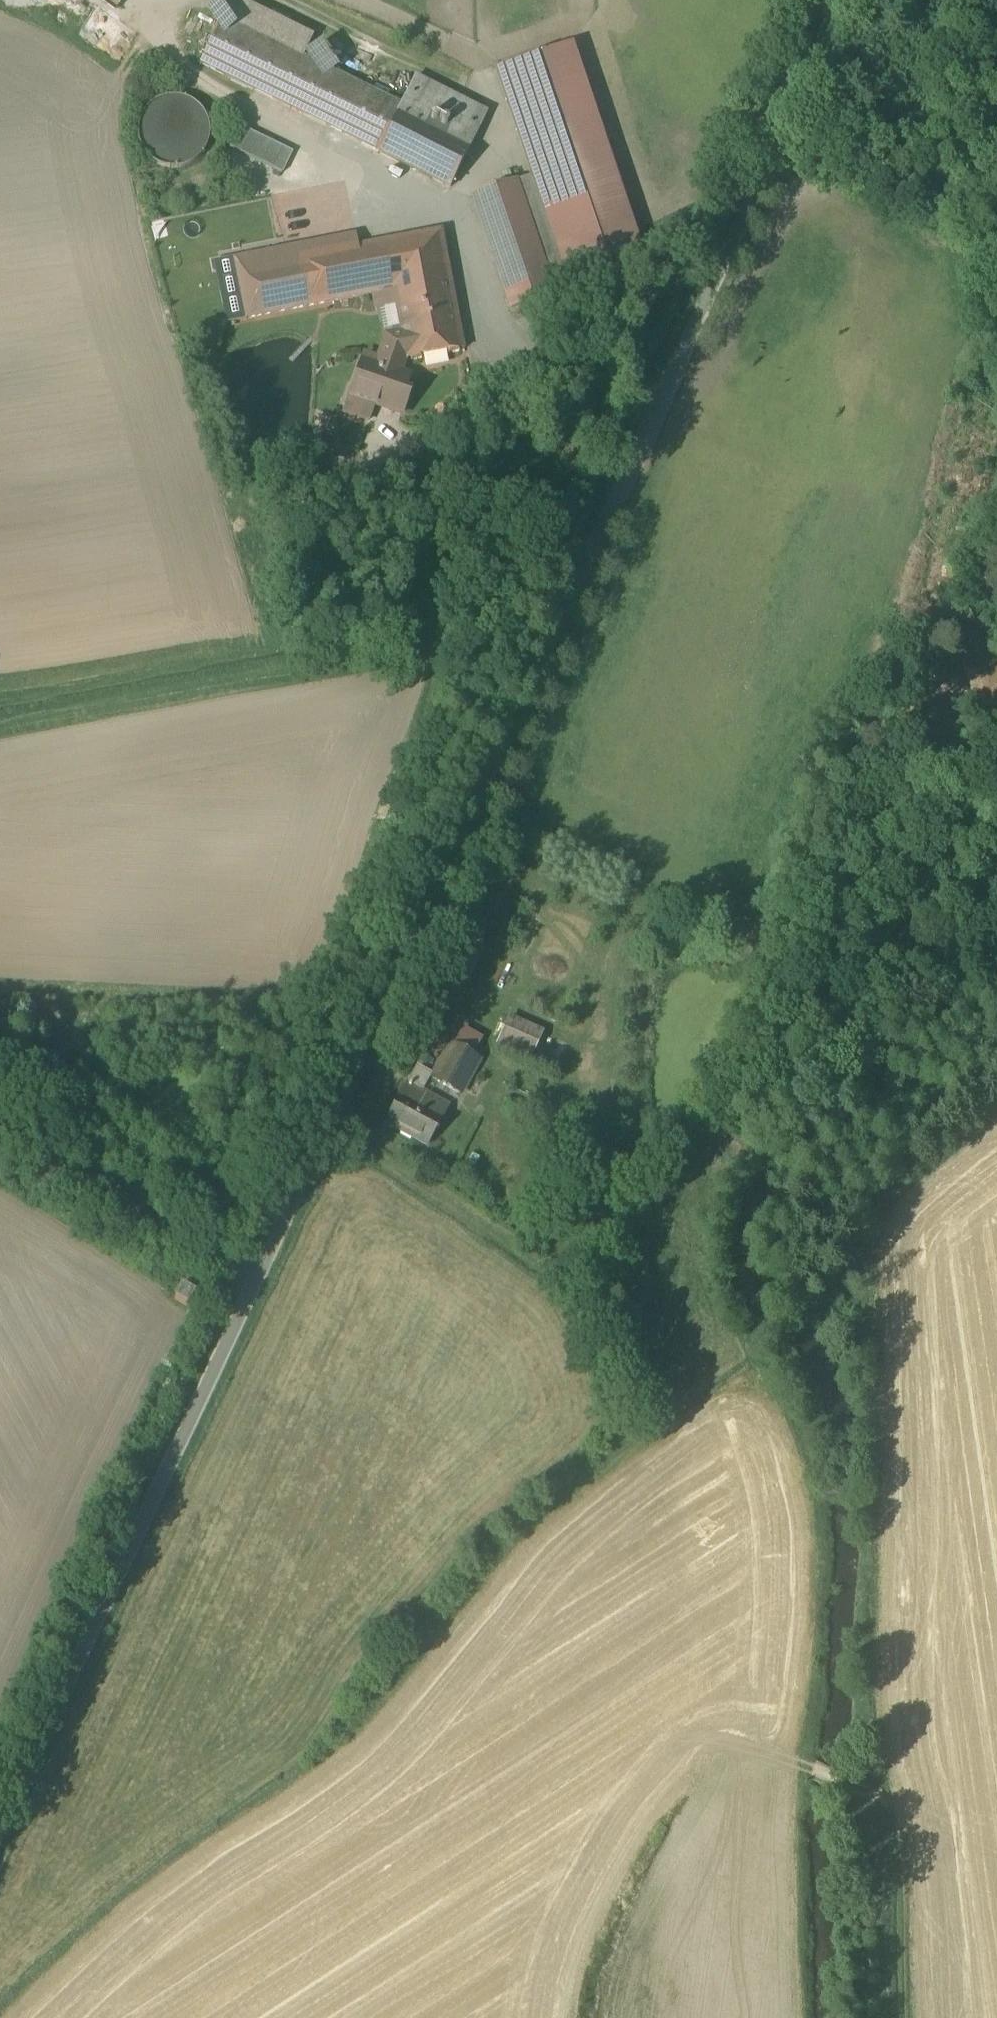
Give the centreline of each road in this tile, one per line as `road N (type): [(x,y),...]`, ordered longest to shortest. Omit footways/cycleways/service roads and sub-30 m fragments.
road 1 (unclassified): [(837,0),(252,1277)]
road 2 (unclassified): [(252,1277),(0,1819)]
road 3 (unclassified): [(0,1126),(252,1277)]
road 4 (track): [(241,101),(191,72),(116,0)]

